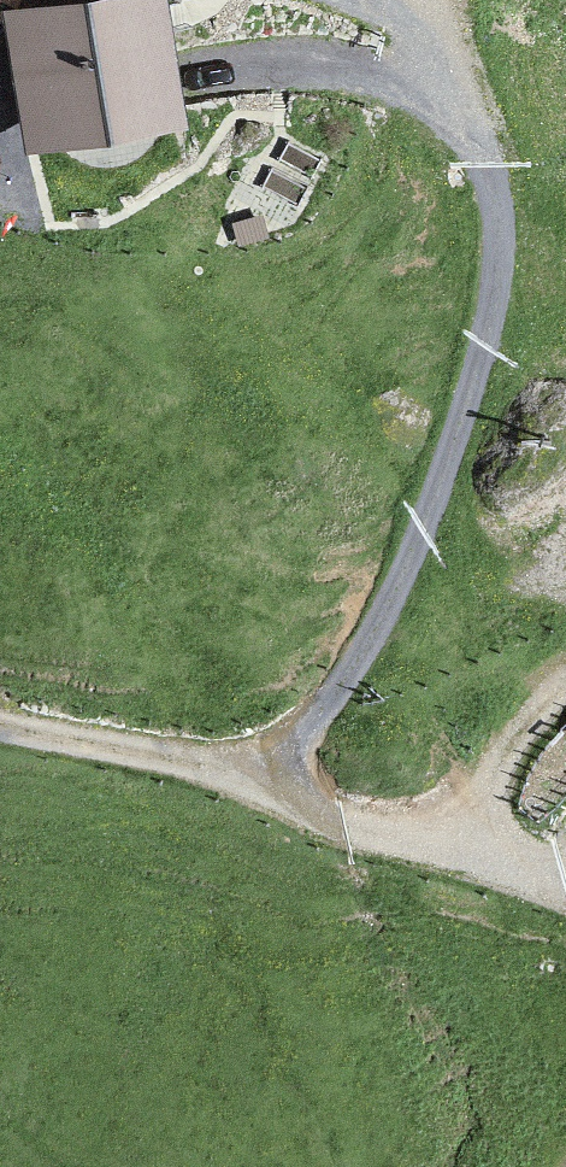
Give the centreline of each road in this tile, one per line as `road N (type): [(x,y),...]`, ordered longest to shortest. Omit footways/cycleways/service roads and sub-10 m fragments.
road 1 (track): [(245,66),(459,97),(499,295),(452,476),(387,641),(264,796)]
road 2 (track): [(0,737),(196,771),(565,907)]

